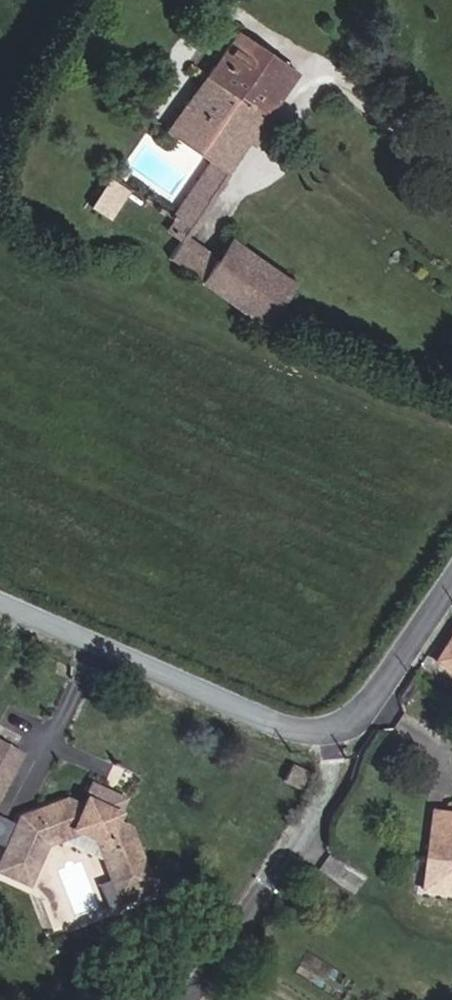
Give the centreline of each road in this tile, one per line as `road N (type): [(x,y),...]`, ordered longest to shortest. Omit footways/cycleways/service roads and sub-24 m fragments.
road 1 (unclassified): [(0,598),(258,707),(335,729)]
road 2 (residential): [(193,999),(339,795),(335,729)]
road 3 (unclassified): [(335,729),(375,700),(451,583)]

